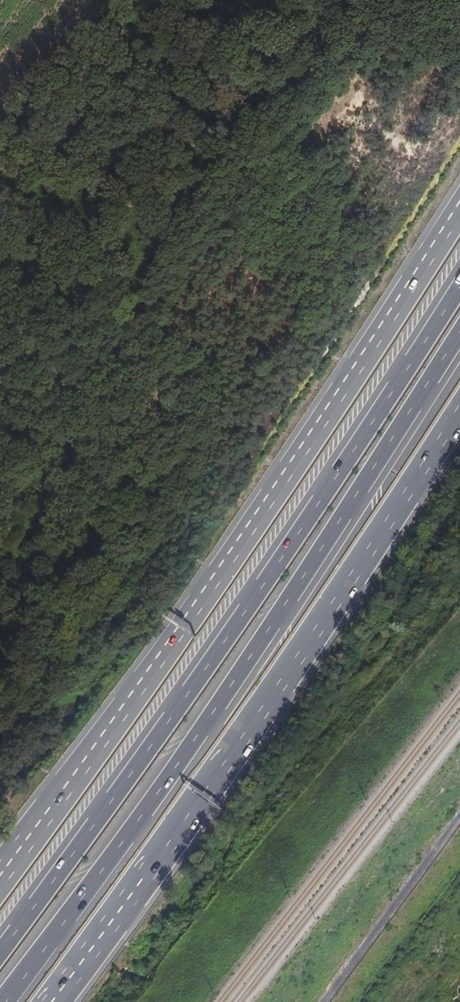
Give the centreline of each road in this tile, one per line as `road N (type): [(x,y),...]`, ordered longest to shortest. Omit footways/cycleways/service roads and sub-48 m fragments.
road 1 (motorway): [(459,282),(242,616),(0,952)]
road 2 (motorway): [(2,1001),(270,625),(459,334)]
road 3 (trunk): [(459,208),(224,570),(0,873)]
road 4 (trunk): [(52,1001),(336,604),(459,413)]

